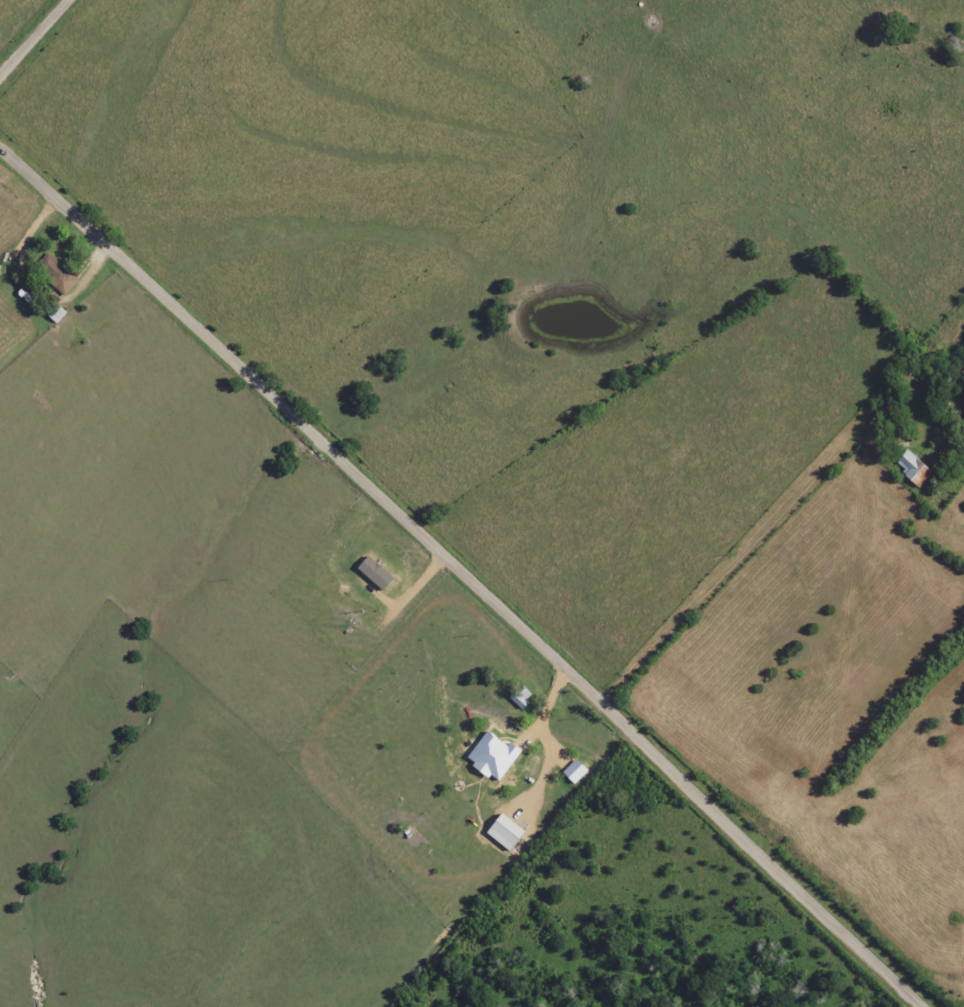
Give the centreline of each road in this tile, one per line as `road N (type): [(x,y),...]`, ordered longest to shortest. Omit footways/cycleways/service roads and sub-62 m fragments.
road 1 (residential): [(925,1006),(314,443),(265,382),(0,149)]

